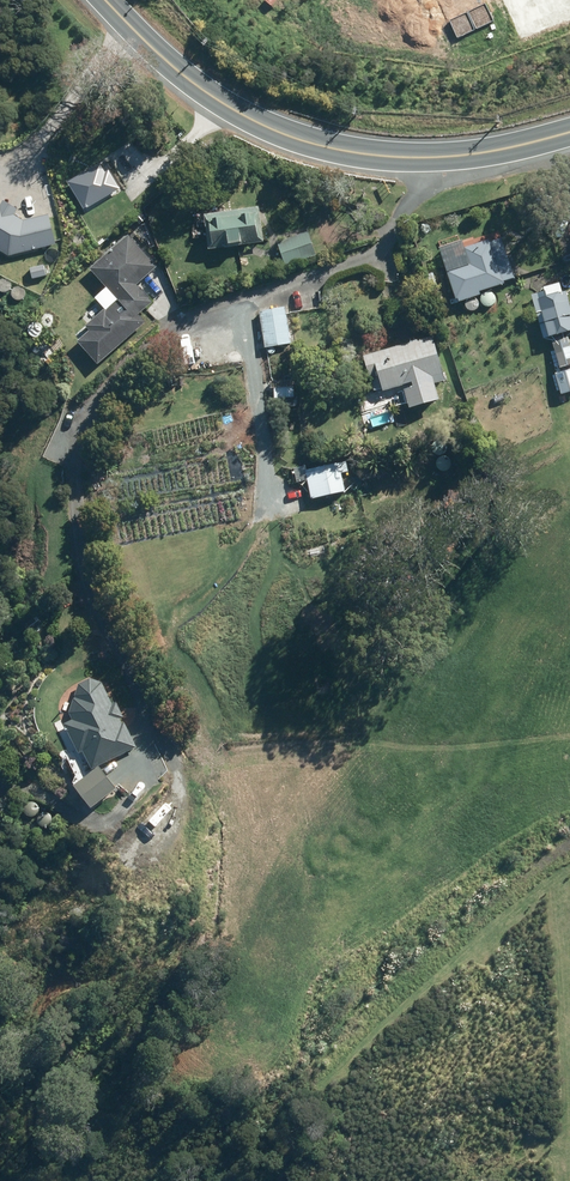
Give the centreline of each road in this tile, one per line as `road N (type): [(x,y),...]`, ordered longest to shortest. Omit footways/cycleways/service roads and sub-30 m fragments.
road 1 (track): [(155,1180),(301,1077),(364,1008),(569,843)]
road 2 (secondary): [(569,131),(484,155),(347,153),(284,134),(202,91),(101,0)]

